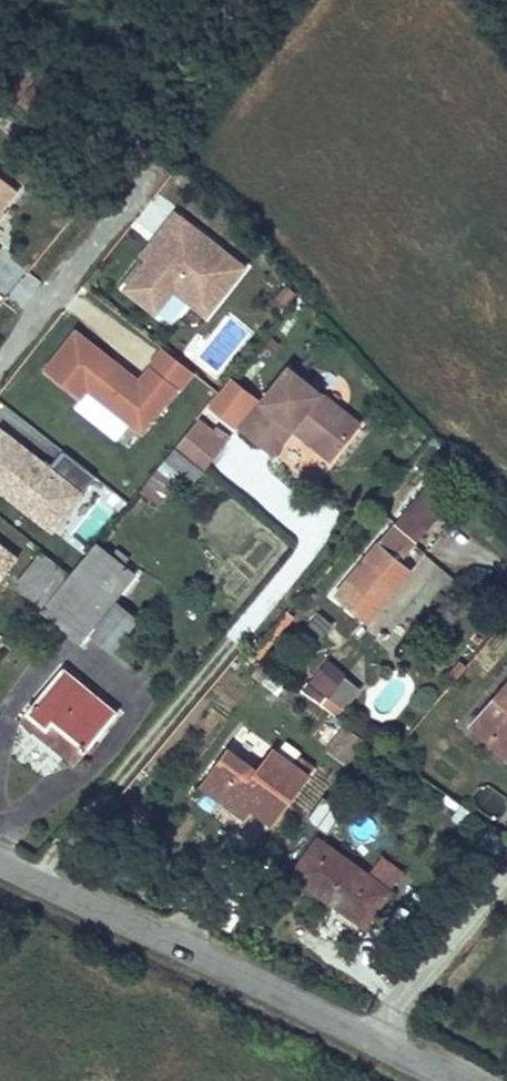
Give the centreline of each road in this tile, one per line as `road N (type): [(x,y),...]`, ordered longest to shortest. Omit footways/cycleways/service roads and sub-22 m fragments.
road 1 (residential): [(377,1041),(0,862)]
road 2 (residential): [(0,362),(150,165)]
road 3 (residential): [(506,887),(377,1041)]

